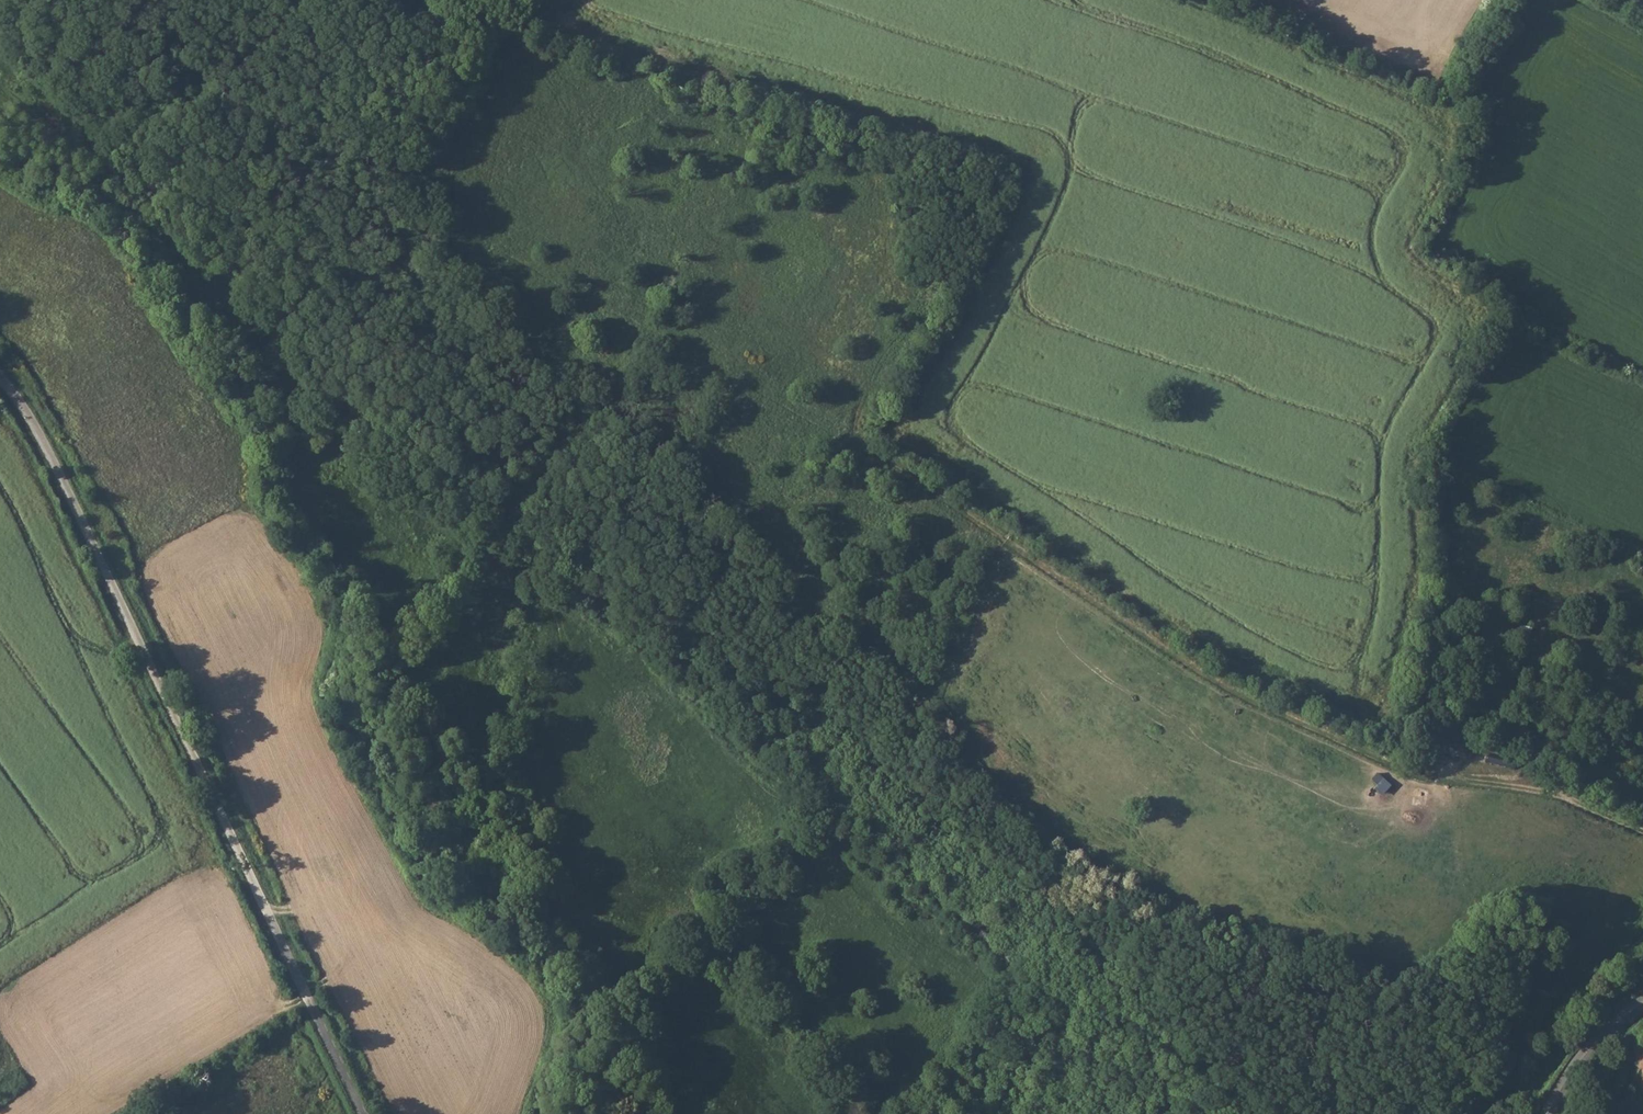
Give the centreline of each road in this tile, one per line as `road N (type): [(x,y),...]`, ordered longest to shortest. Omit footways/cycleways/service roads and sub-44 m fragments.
road 1 (unclassified): [(0,377),(57,466),(363,1113)]
road 2 (tertiary): [(1642,1003),(1593,1044),(1547,1113)]

